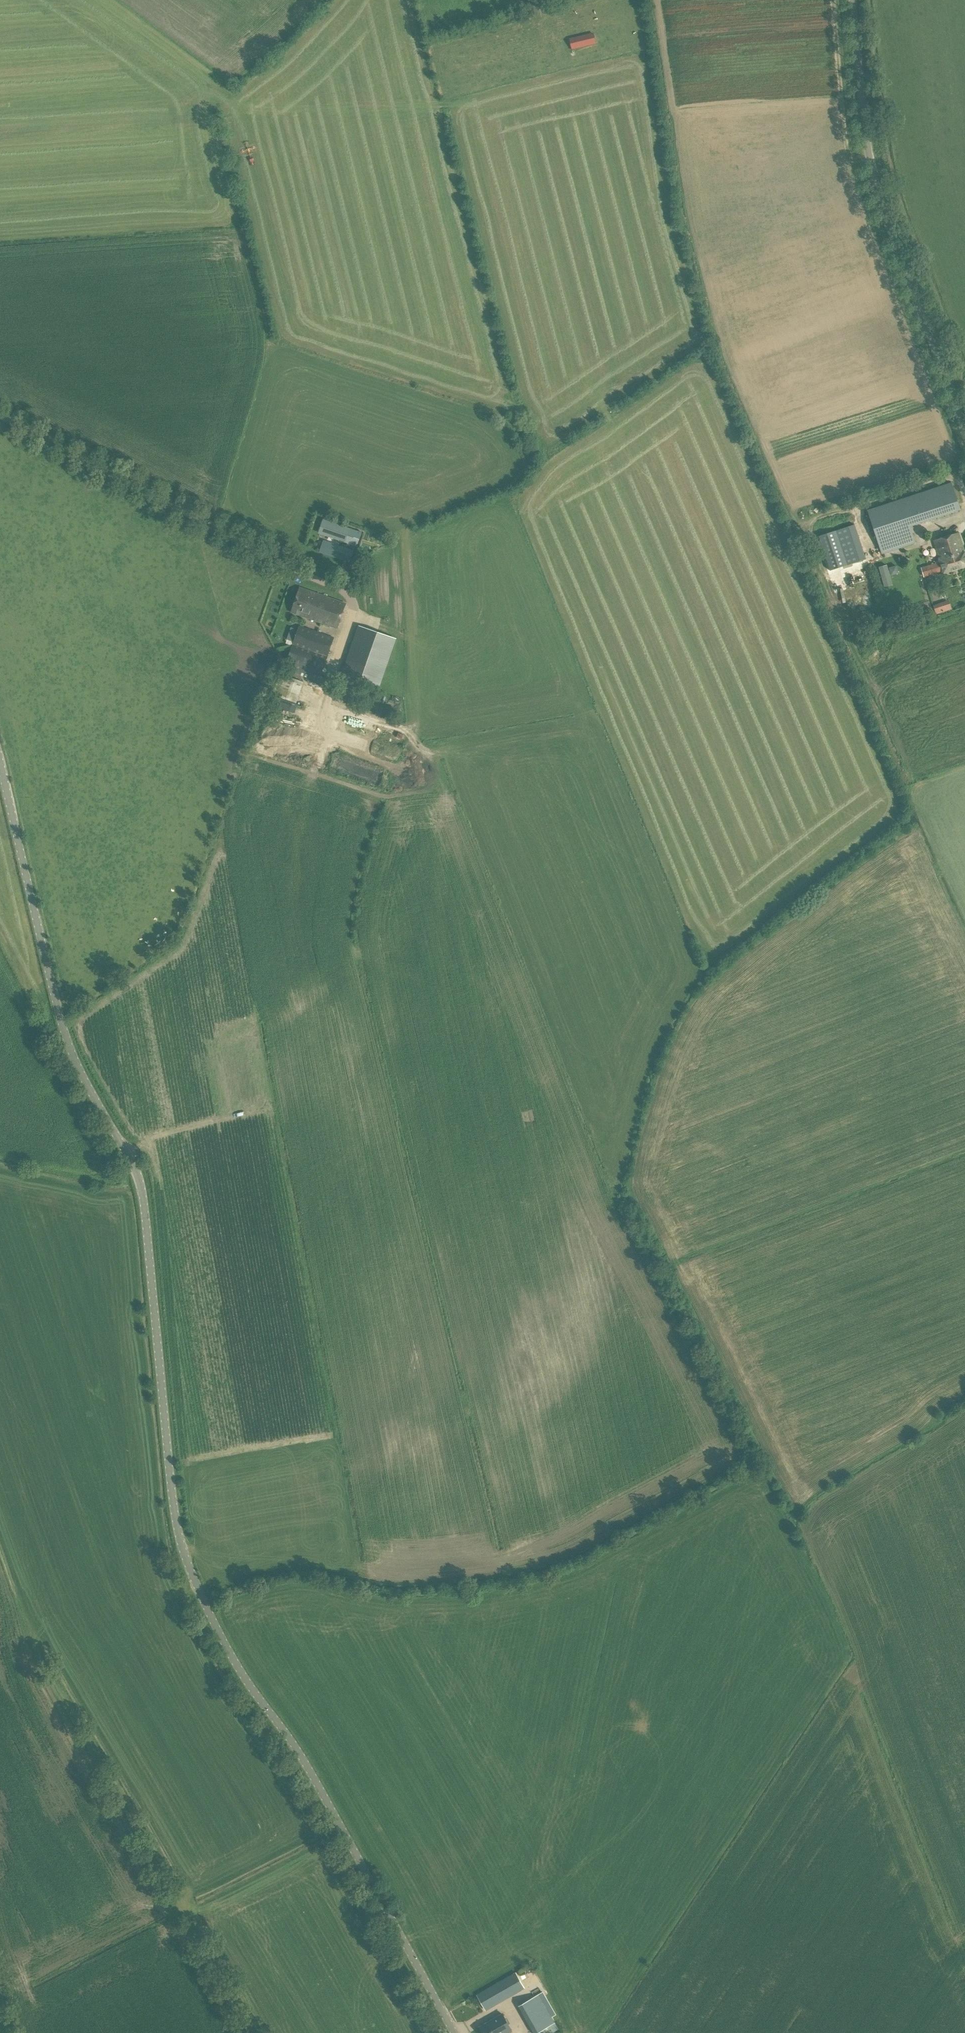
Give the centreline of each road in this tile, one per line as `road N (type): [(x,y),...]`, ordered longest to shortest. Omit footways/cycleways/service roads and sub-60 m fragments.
road 1 (unclassified): [(456,2032),(328,1799),(234,1662),(183,1549),(143,1190),(72,1059),(0,764)]
road 2 (unclassified): [(964,426),(870,167),(857,0)]
road 3 (track): [(258,2032),(37,1652)]
road 4 (unclassified): [(319,588),(0,418)]

